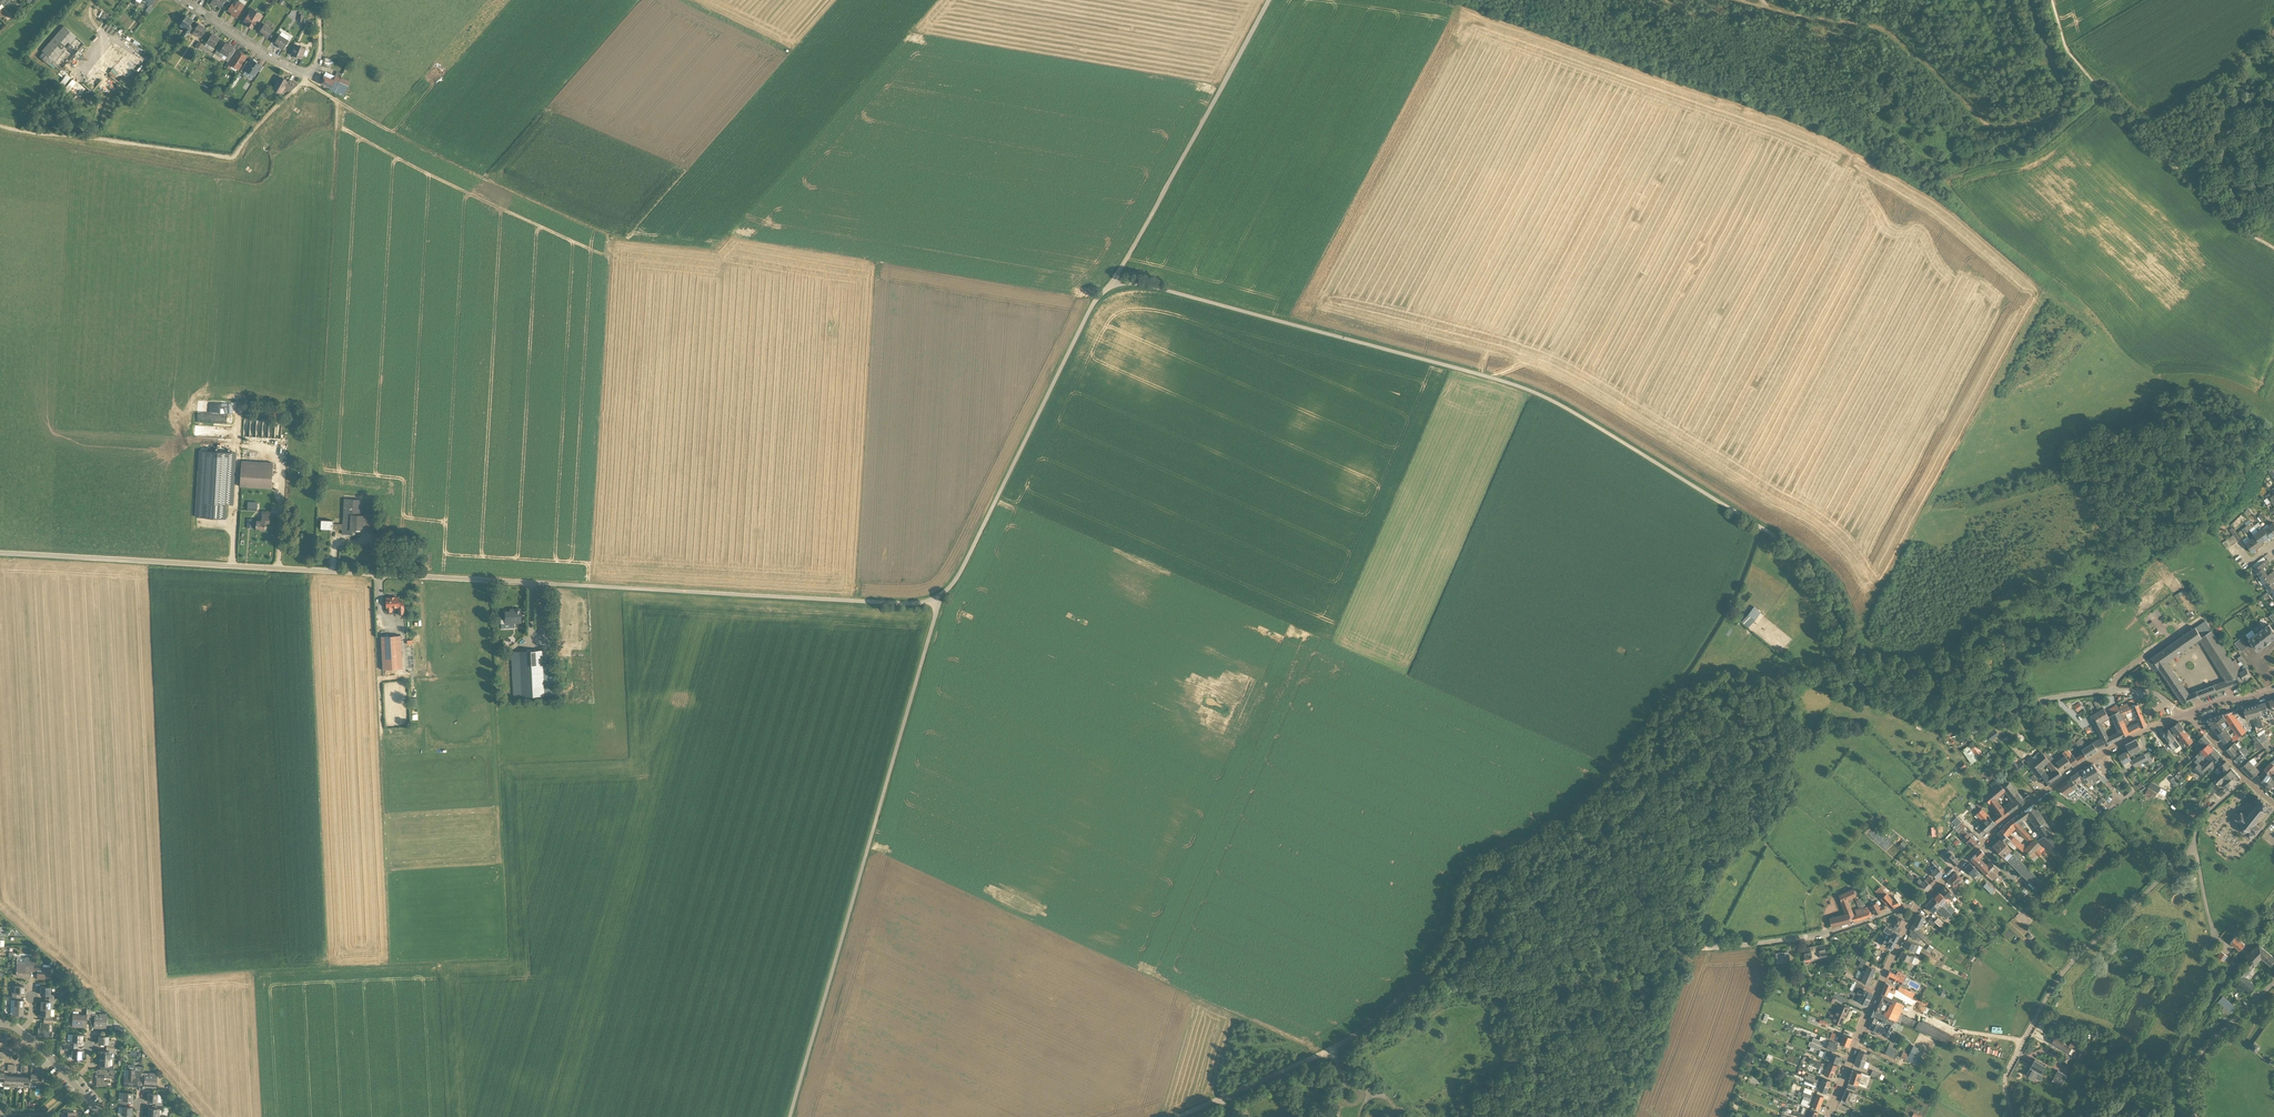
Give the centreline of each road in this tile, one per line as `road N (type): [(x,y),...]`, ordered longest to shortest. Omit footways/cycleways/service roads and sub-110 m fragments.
road 1 (track): [(1851,681),(1837,659),(1829,595),(1809,566),(1555,402),(1489,377),(1155,287),(1116,284)]
road 2 (track): [(1939,487),(1863,626),(1834,575),(1794,541),(1760,527),(1708,640),(1607,778),(1560,827),(1492,867)]
road 3 (unclassified): [(587,586),(0,554)]
road 4 (track): [(789,1116),(937,599)]
road 5 (unclassified): [(2013,1116),(2006,1076),(2056,983),(2186,854),(2203,818),(2245,778)]
road 6 (track): [(306,74),(437,157),(633,241)]
road 7 (track): [(937,599),(962,567),(1091,307),(1116,284)]
road 8 (track): [(937,599),(587,586)]
road 9 (track): [(2051,0),(2066,52),(2113,106),(2234,224),(2273,249)]
road 10 (tertiary): [(1916,908),(2034,798),(2106,751),(2183,715)]
road 11 (track): [(1732,0),(1889,35),(1975,128),(2017,132)]
road 12 (track): [(1269,0),(1116,284)]
road 13 (track): [(2112,690),(2029,702),(1954,727),(1851,681)]
road 14 (track): [(1332,1048),(1440,961),(1459,931),(1476,874),(1492,867)]
road 15 (tertiary): [(1829,1116),(1916,908)]
road 16 (track): [(1674,942),(1532,894),(1492,867)]
road 17 (track): [(2166,1116),(2165,1062),(2211,980),(2208,948)]
road 18 (unclassified): [(2196,1116),(2193,1062),(2273,983)]
road 19 (track): [(2030,0),(2060,99),(2040,126),(2017,132)]
road 20 (residential): [(310,72),(299,73),(182,0)]
road 21 (track): [(679,0),(798,56)]

